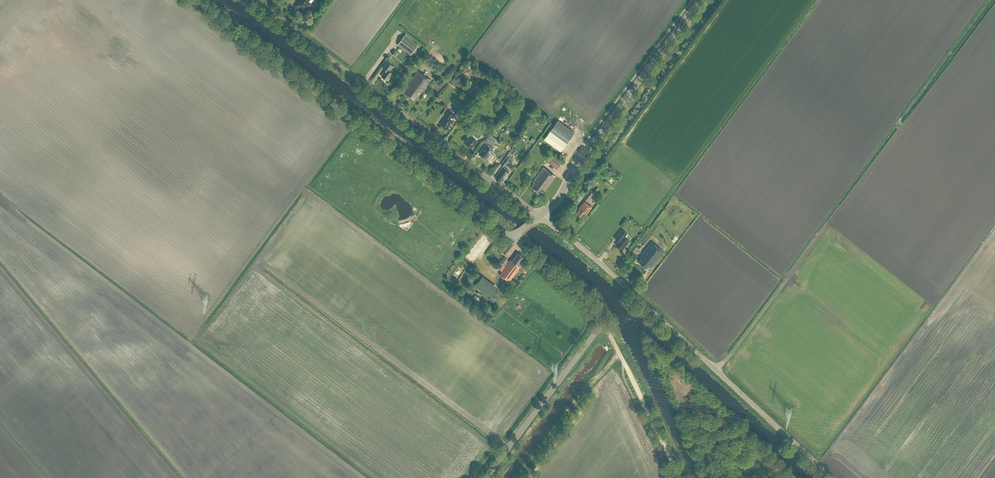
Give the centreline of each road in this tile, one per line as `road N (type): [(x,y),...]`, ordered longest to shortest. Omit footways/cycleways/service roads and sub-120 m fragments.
road 1 (tertiary): [(514,234),(196,0)]
road 2 (unclassified): [(834,477),(539,217)]
road 3 (unclassified): [(539,217),(254,0)]
road 4 (tertiary): [(539,217),(699,0)]
road 5 (tertiary): [(485,477),(599,326)]
road 6 (track): [(623,361),(681,477)]
road 7 (tertiary): [(599,326),(591,300),(514,234)]

